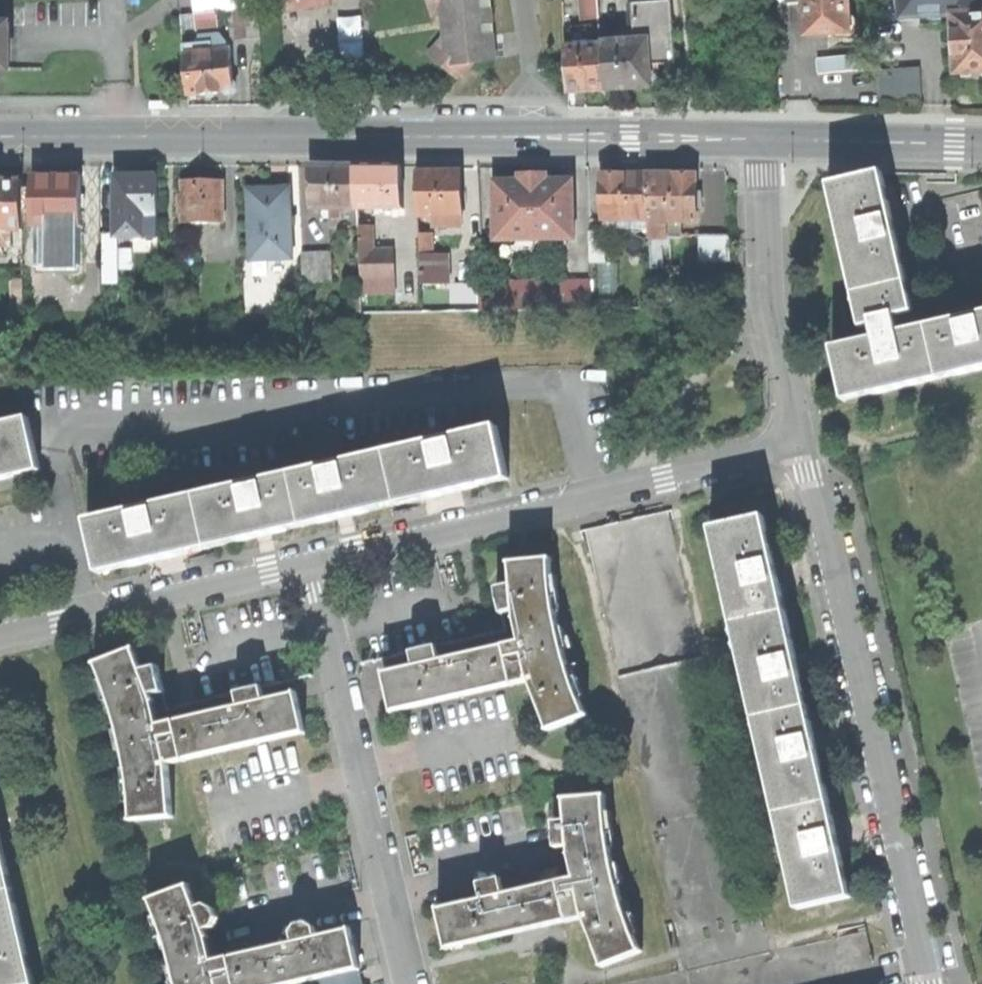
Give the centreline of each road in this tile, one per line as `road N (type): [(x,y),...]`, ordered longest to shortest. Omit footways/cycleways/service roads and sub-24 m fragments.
road 1 (tertiary): [(763,140),(0,138)]
road 2 (residential): [(801,445),(926,983)]
road 3 (residential): [(801,445),(311,563)]
road 4 (residential): [(311,563),(406,983)]
road 5 (residential): [(311,563),(0,639)]
road 6 (residential): [(763,140),(769,310),(801,445)]
road 7 (tertiary): [(981,147),(763,140)]

